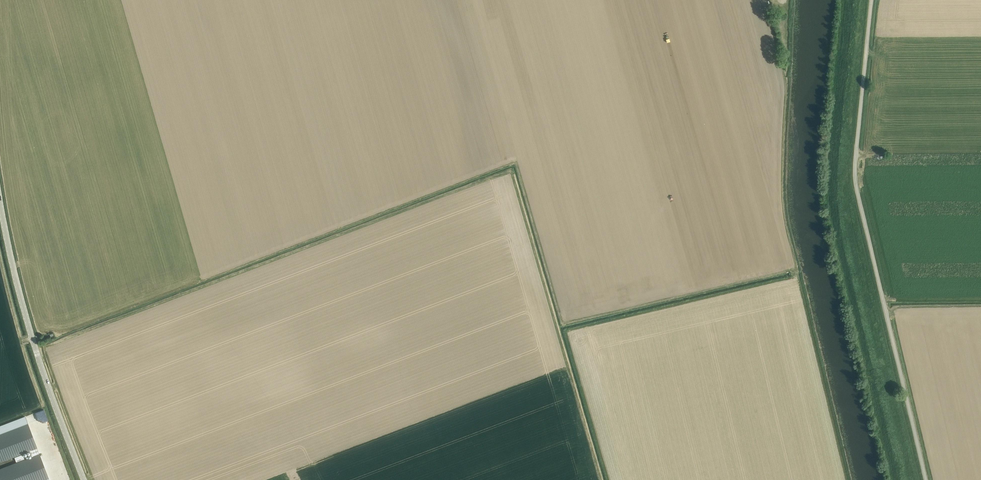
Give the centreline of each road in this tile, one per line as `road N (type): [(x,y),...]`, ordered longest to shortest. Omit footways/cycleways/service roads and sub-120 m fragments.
road 1 (unclassified): [(926,479),(855,182),(872,0)]
road 2 (tertiary): [(88,479),(36,341),(0,189)]

